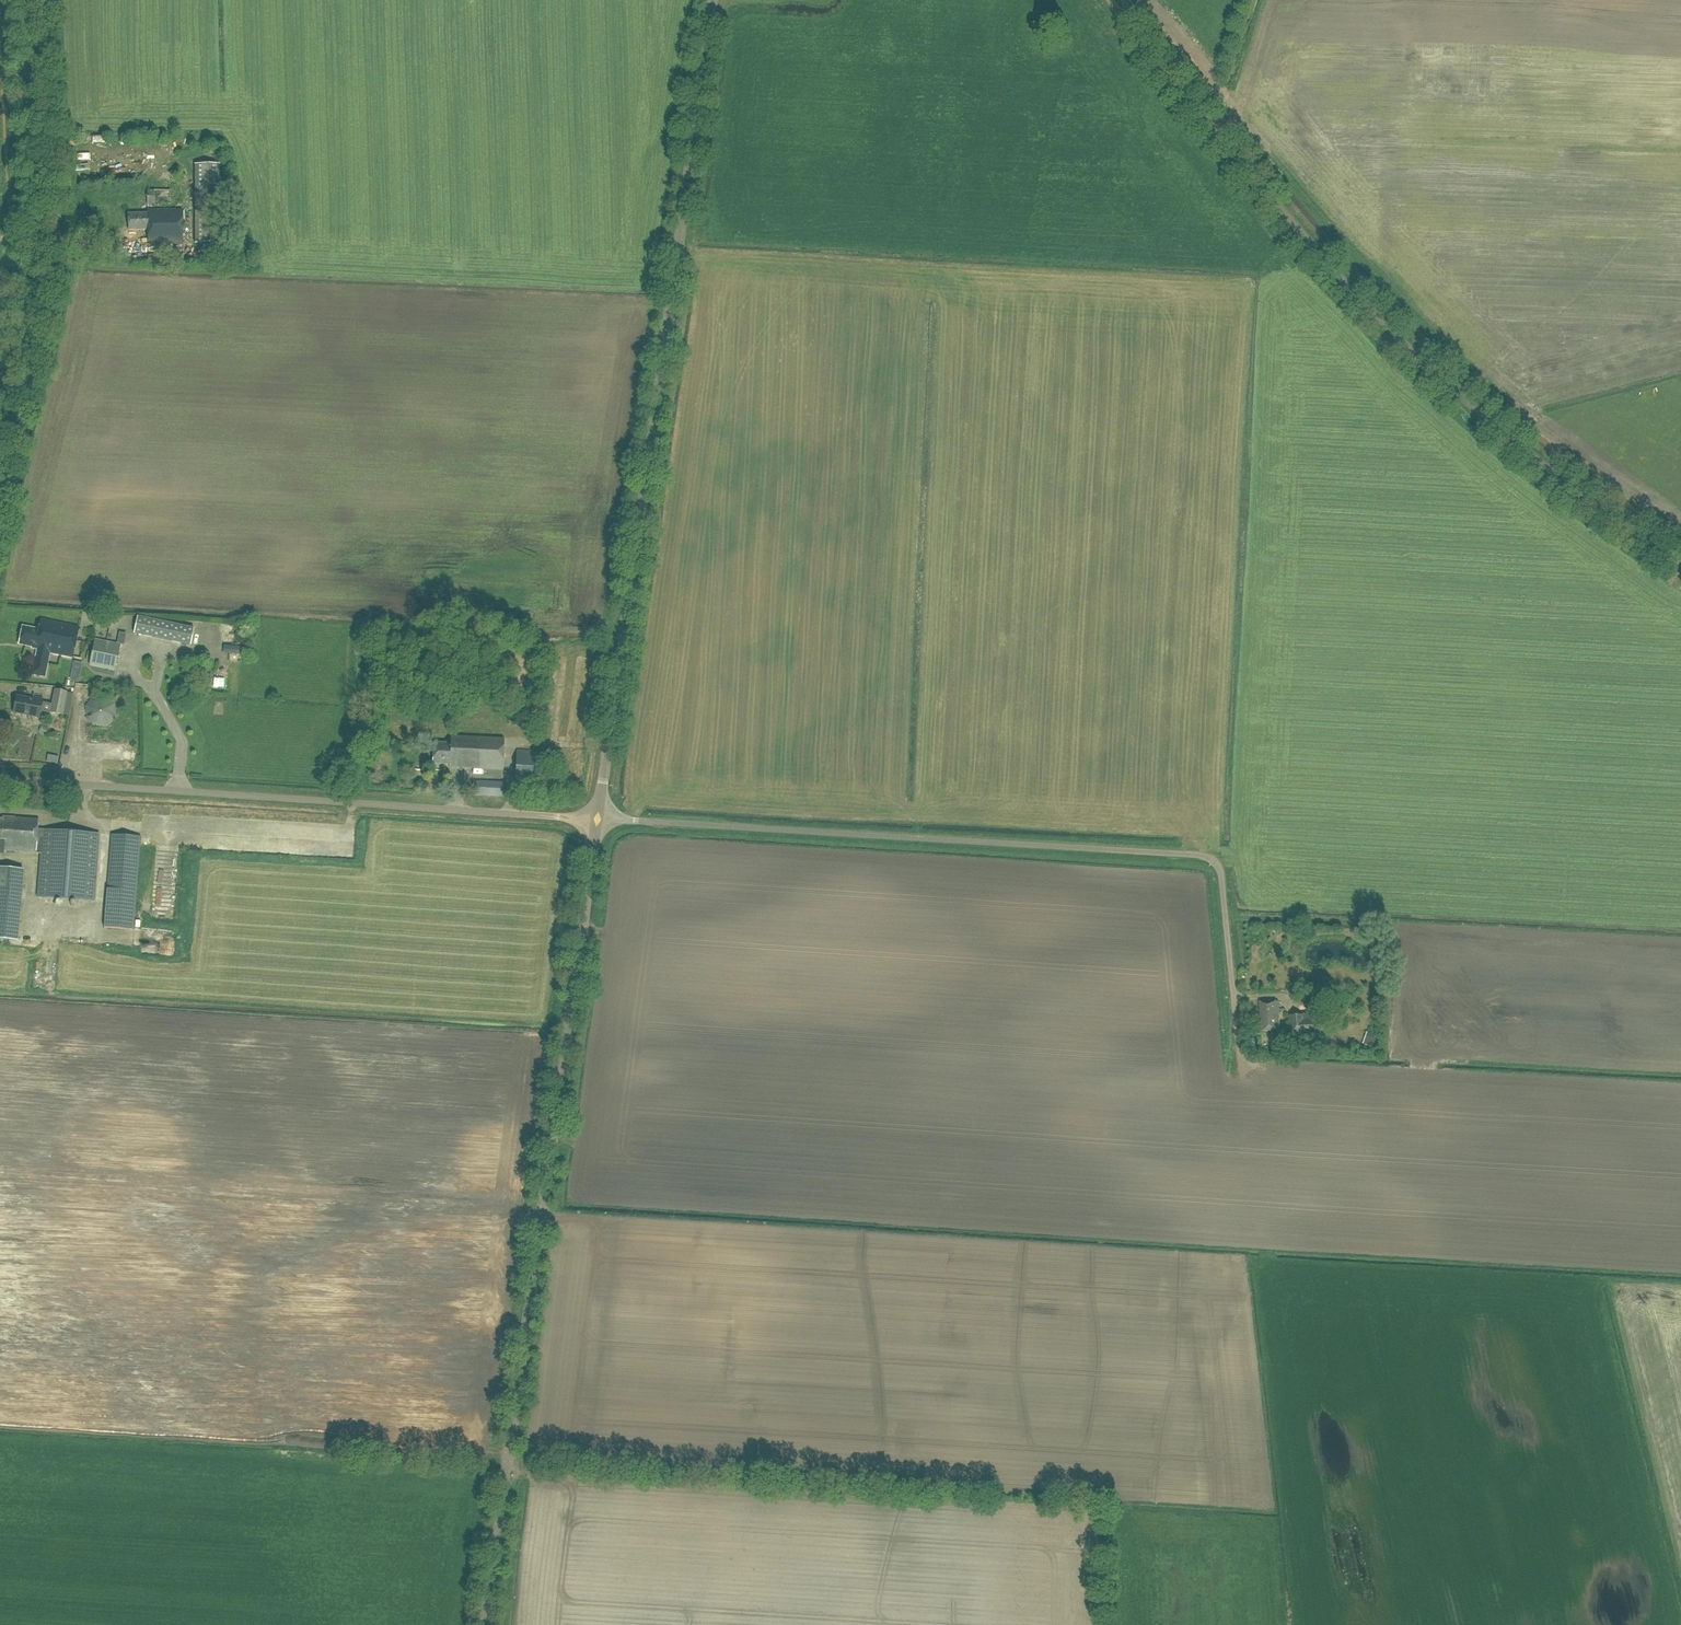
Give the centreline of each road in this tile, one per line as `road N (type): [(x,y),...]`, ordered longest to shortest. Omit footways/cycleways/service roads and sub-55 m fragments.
road 1 (tertiary): [(597,820),(711,0)]
road 2 (tertiary): [(484,1624),(597,820)]
road 3 (unclassified): [(1680,562),(1534,458),(1402,342),(1108,0)]
road 4 (unclassified): [(1238,1050),(1218,878),(1205,859),(597,820)]
road 5 (unclassified): [(597,820),(0,780)]
road 6 (unclassified): [(0,523),(53,250),(41,0)]

